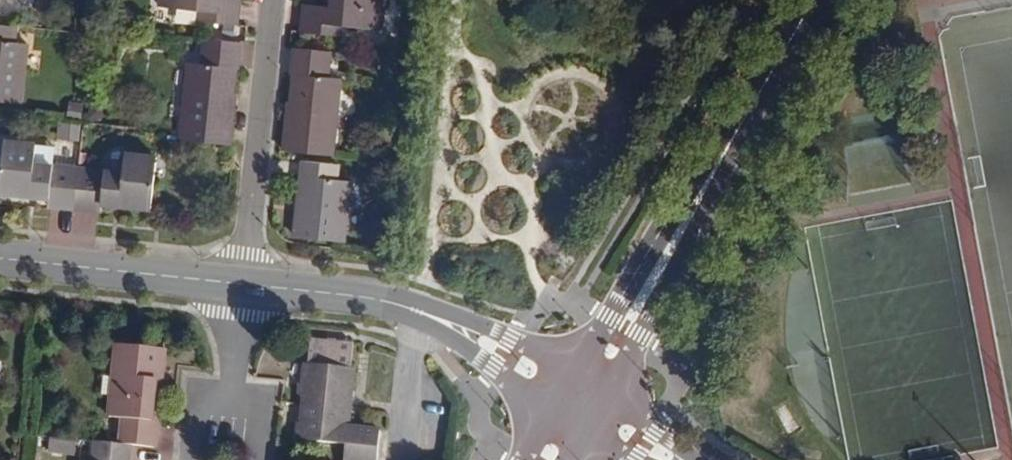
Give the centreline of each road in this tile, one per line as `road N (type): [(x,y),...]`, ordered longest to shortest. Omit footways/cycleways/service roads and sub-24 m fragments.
road 1 (secondary): [(601,390),(664,282),(742,108)]
road 2 (secondary): [(742,108),(563,367)]
road 3 (residential): [(273,0),(237,283)]
road 4 (tertiary): [(237,283),(0,263)]
road 5 (tertiary): [(436,320),(237,283)]
road 6 (tertiary): [(563,367),(520,338),(436,320)]
road 7 (tertiary): [(436,320),(539,408)]
road 8 (residential): [(225,409),(237,283)]
road 9 (secondary): [(802,0),(742,108)]
road 10 (residential): [(699,459),(601,390)]

